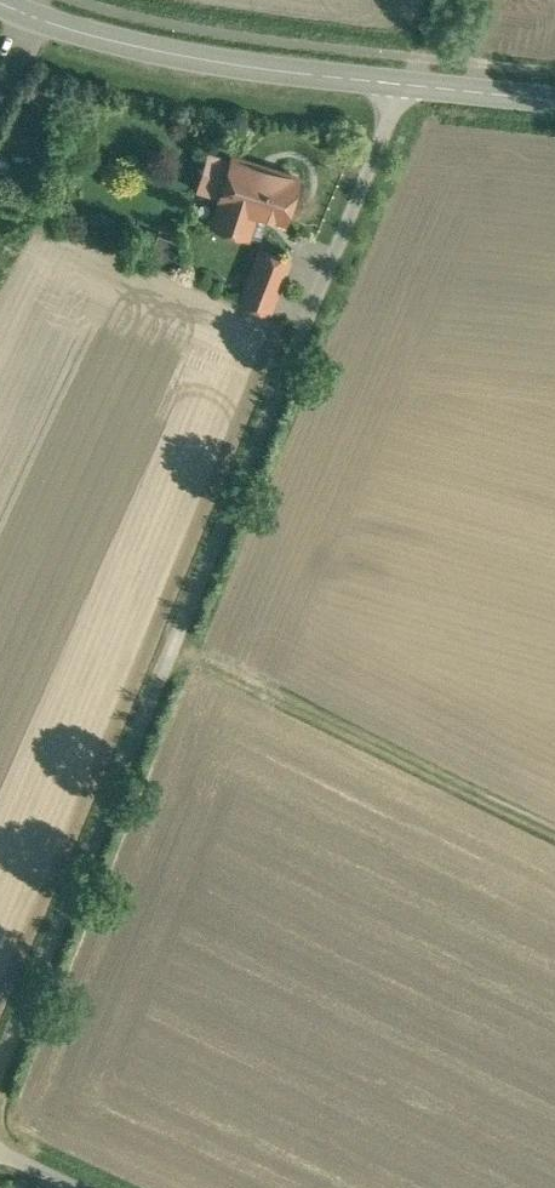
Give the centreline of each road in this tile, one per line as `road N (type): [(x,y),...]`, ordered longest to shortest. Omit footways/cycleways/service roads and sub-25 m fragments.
road 1 (unclassified): [(0,1070),(404,86)]
road 2 (track): [(173,653),(554,840)]
road 3 (secondary): [(404,86),(208,61),(101,39),(0,2)]
road 4 (secondary): [(554,102),(404,86)]

